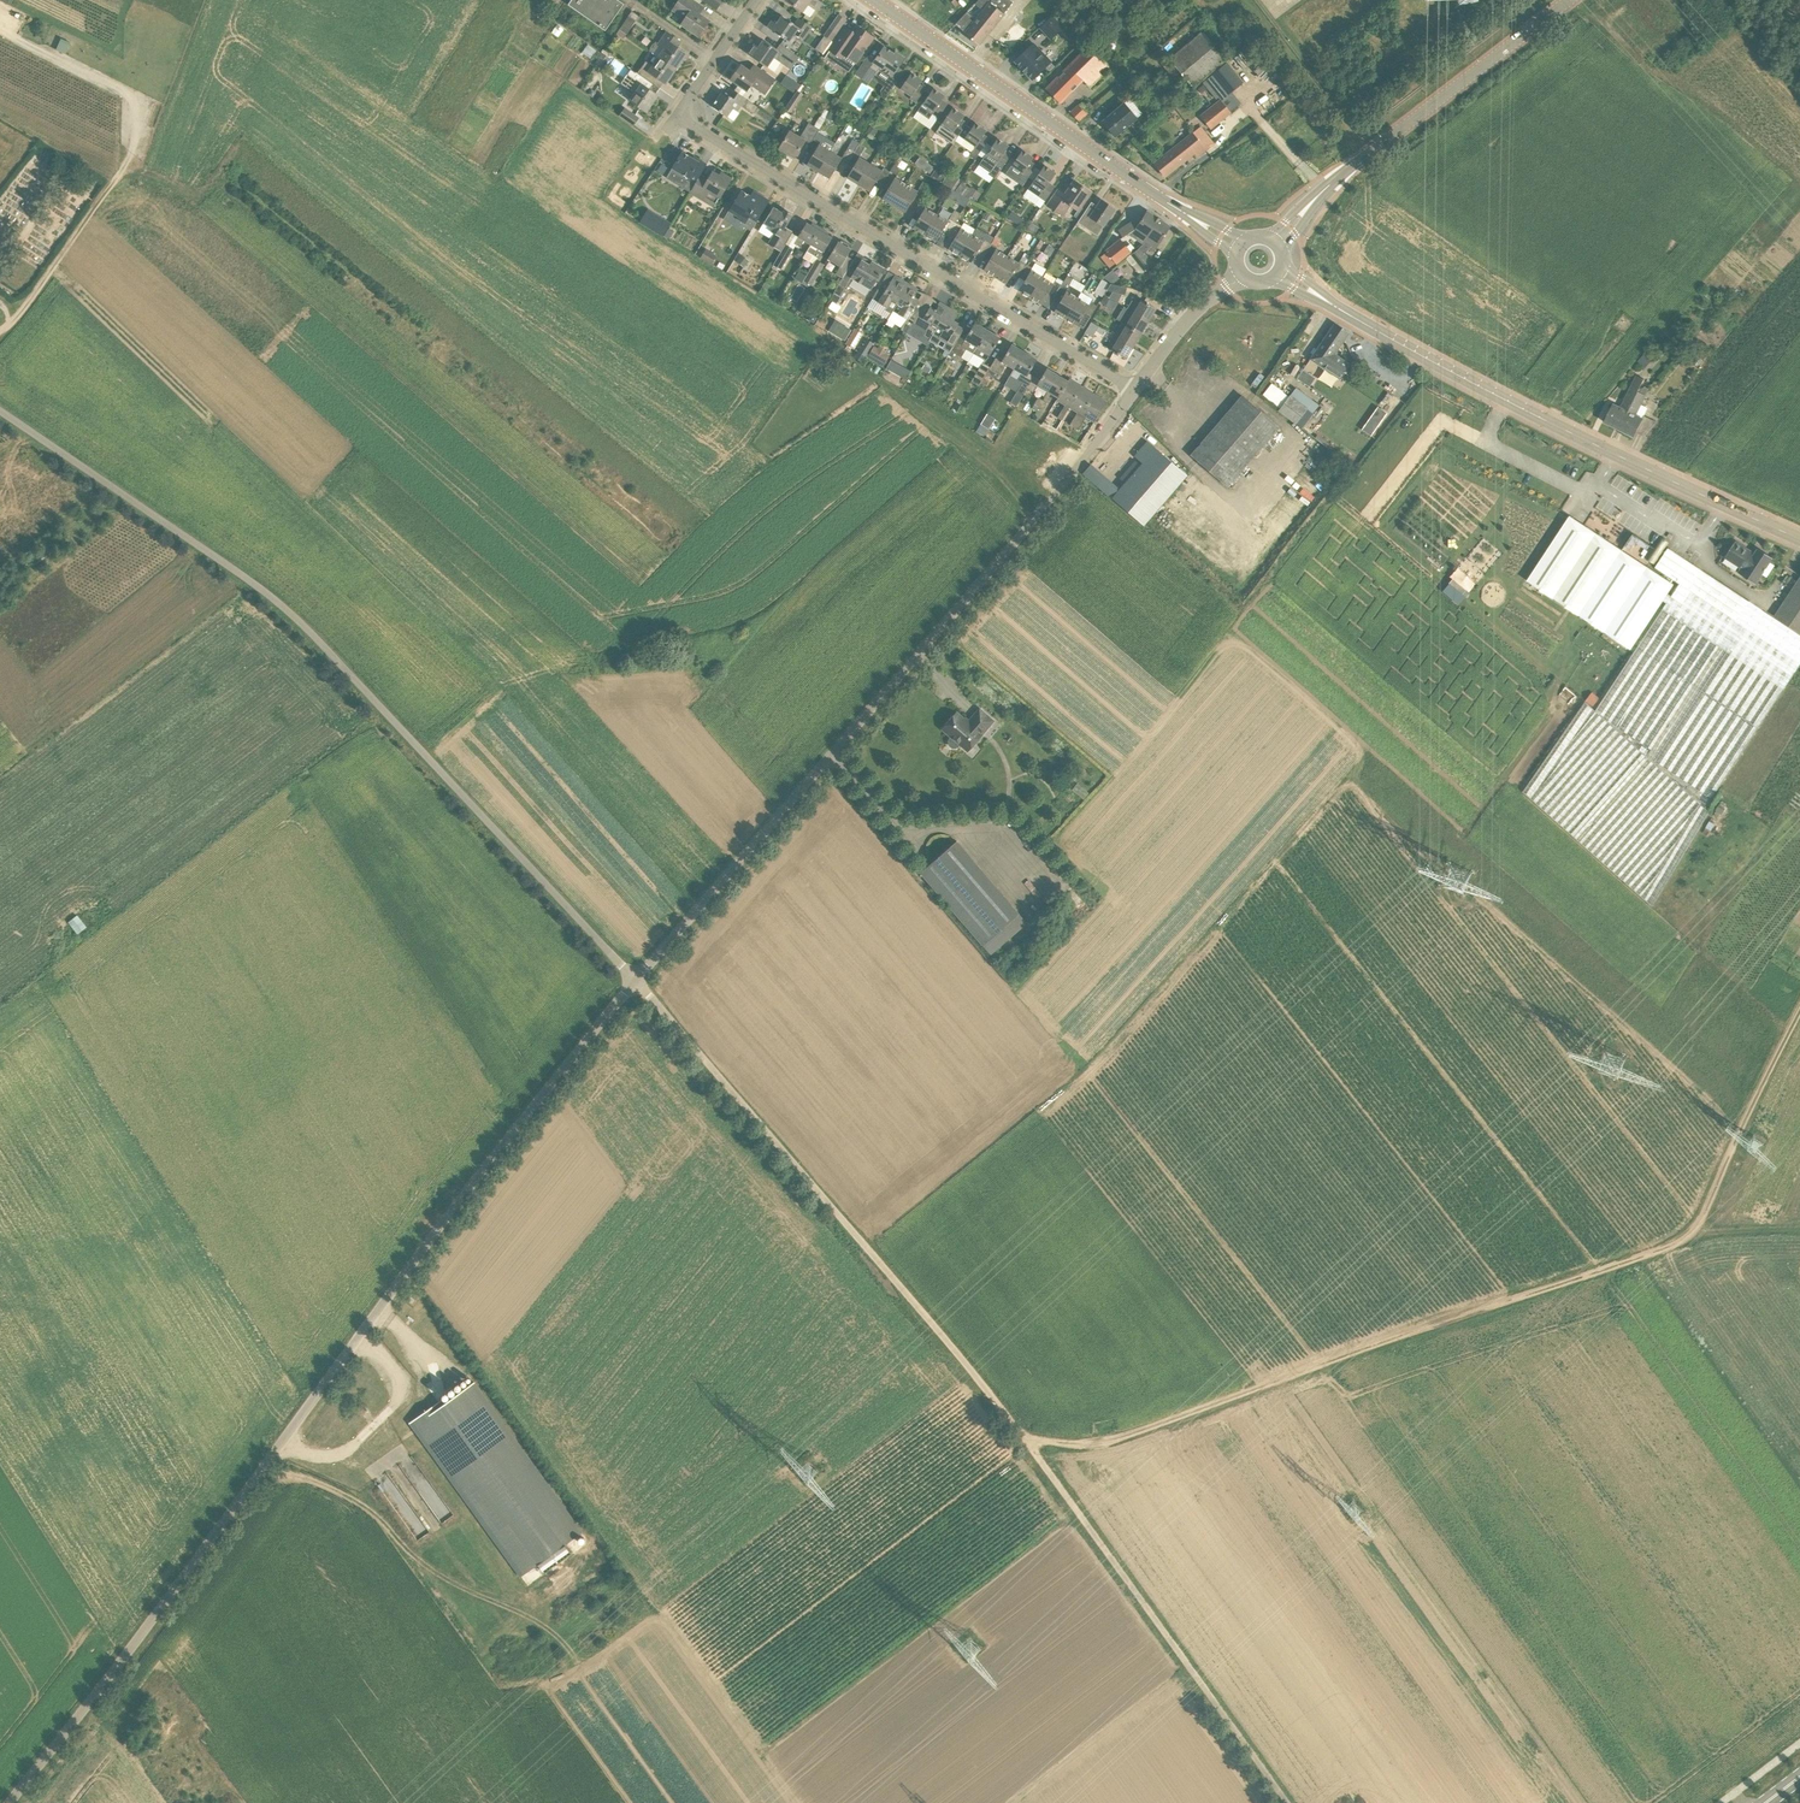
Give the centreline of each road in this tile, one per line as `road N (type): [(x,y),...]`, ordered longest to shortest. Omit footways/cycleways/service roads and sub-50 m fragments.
road 1 (unclassified): [(1283,1802),(1027,1443),(630,974)]
road 2 (unclassified): [(2,1802),(630,974)]
road 3 (track): [(1799,1011),(1695,1232),(1667,1249),(1114,1440),(1027,1443)]
road 4 (unclassified): [(630,974),(257,586),(0,412)]
road 5 (unclassified): [(630,974),(1041,511),(1135,391)]
road 6 (residential): [(1135,391),(692,127),(685,106),(758,0)]
road 7 (tertiary): [(1799,538),(1531,413),(1323,299)]
road 8 (tertiary): [(1199,223),(873,0)]
road 9 (tertiary): [(1310,205),(1571,0)]
road 10 (unclassified): [(1135,391),(1191,316),(1225,288)]

